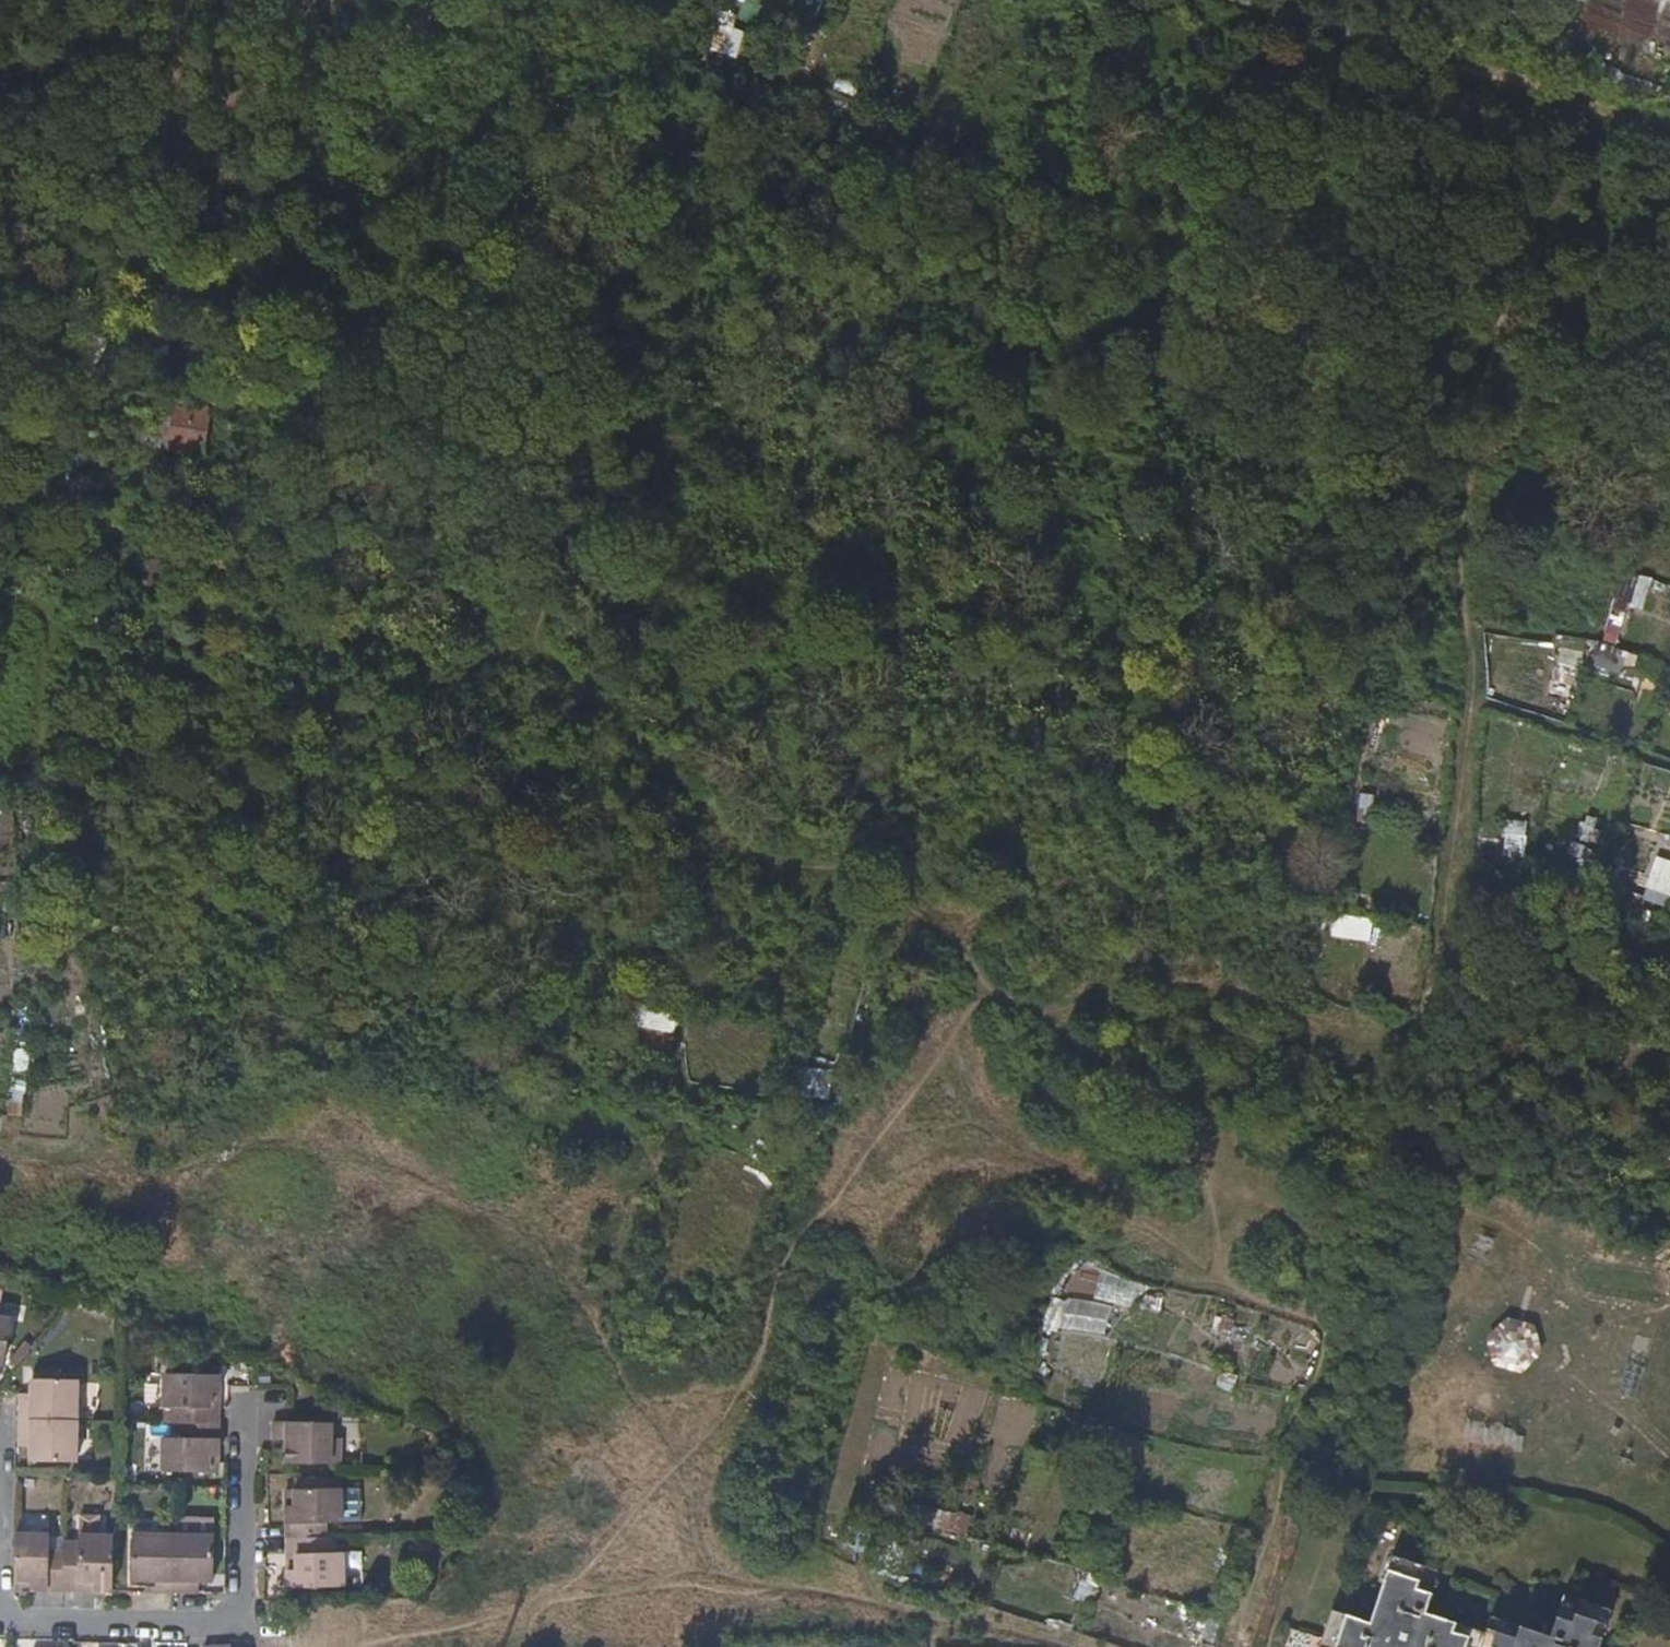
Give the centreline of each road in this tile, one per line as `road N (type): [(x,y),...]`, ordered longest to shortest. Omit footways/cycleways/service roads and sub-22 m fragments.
road 1 (residential): [(249,1405),(247,1622),(0,1618)]
road 2 (track): [(1258,0),(1669,144)]

